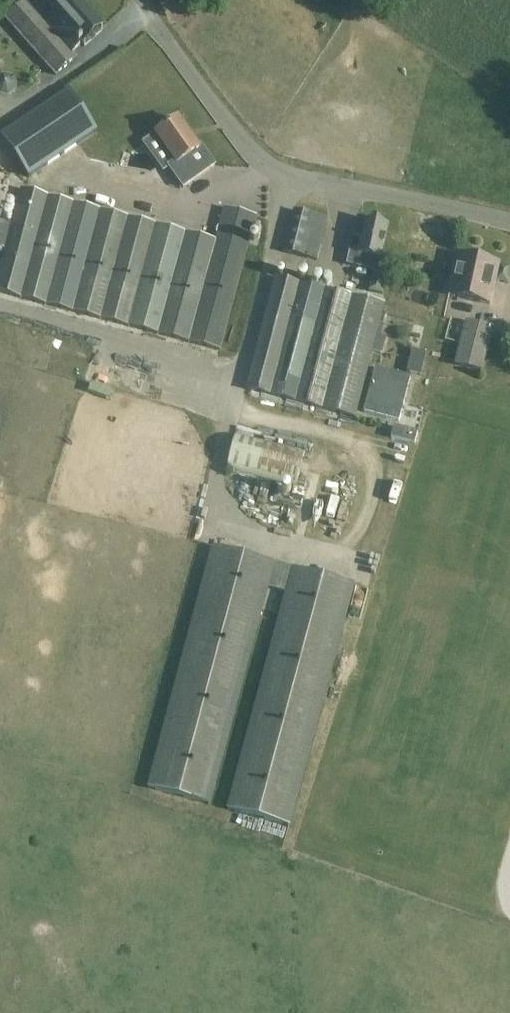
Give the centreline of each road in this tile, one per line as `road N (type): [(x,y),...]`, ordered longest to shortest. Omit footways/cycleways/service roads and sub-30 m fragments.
road 1 (unclassified): [(509,227),(283,177),(237,142),(141,0)]

